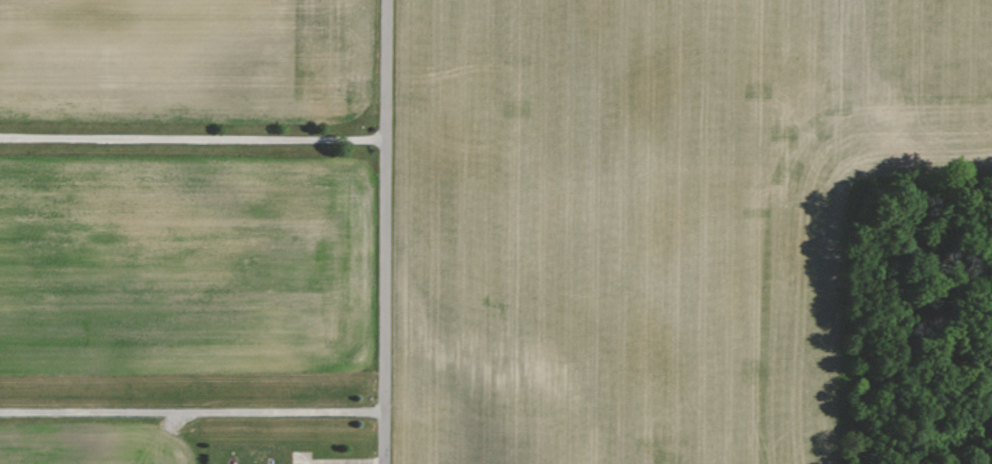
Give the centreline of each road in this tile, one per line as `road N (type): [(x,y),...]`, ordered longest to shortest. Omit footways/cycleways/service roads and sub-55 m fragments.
road 1 (residential): [(383,463),(387,0)]

